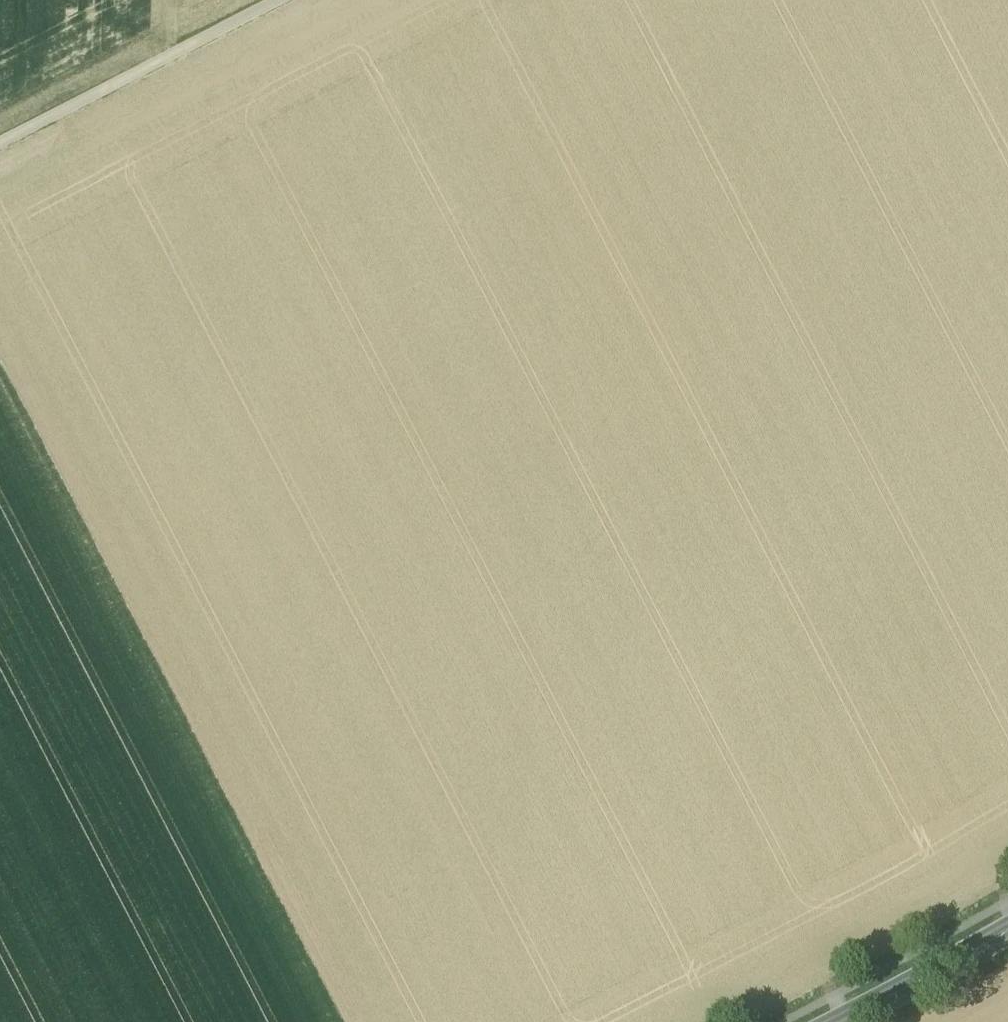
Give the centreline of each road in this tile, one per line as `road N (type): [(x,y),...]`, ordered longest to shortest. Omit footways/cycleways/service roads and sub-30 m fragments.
road 1 (track): [(302,0),(0,163)]
road 2 (secondary): [(1007,930),(844,1021)]

